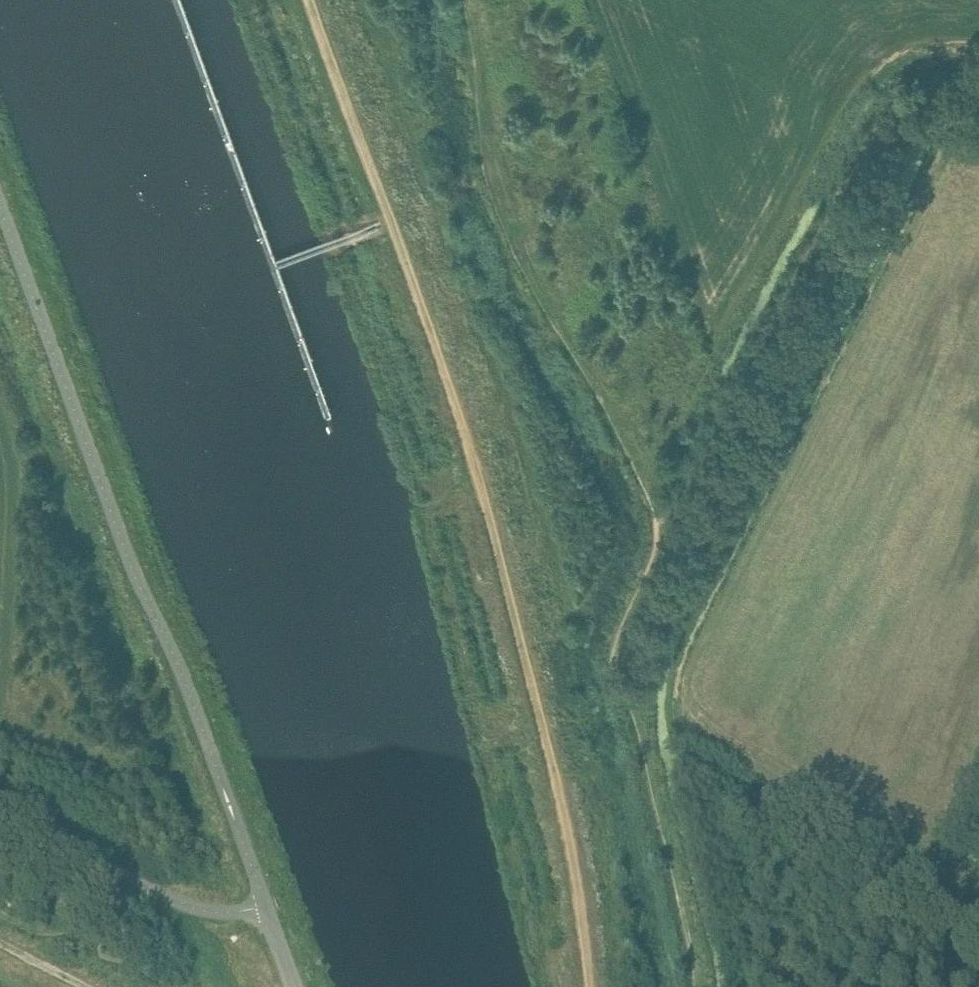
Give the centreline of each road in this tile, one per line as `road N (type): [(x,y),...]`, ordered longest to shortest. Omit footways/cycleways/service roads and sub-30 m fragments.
road 1 (track): [(588,986),(580,886),(469,451),(304,0)]
road 2 (track): [(978,41),(917,44),(853,88),(647,483),(638,486)]
road 3 (unclassified): [(263,907),(202,912),(0,811)]
road 4 (track): [(978,919),(849,849)]

